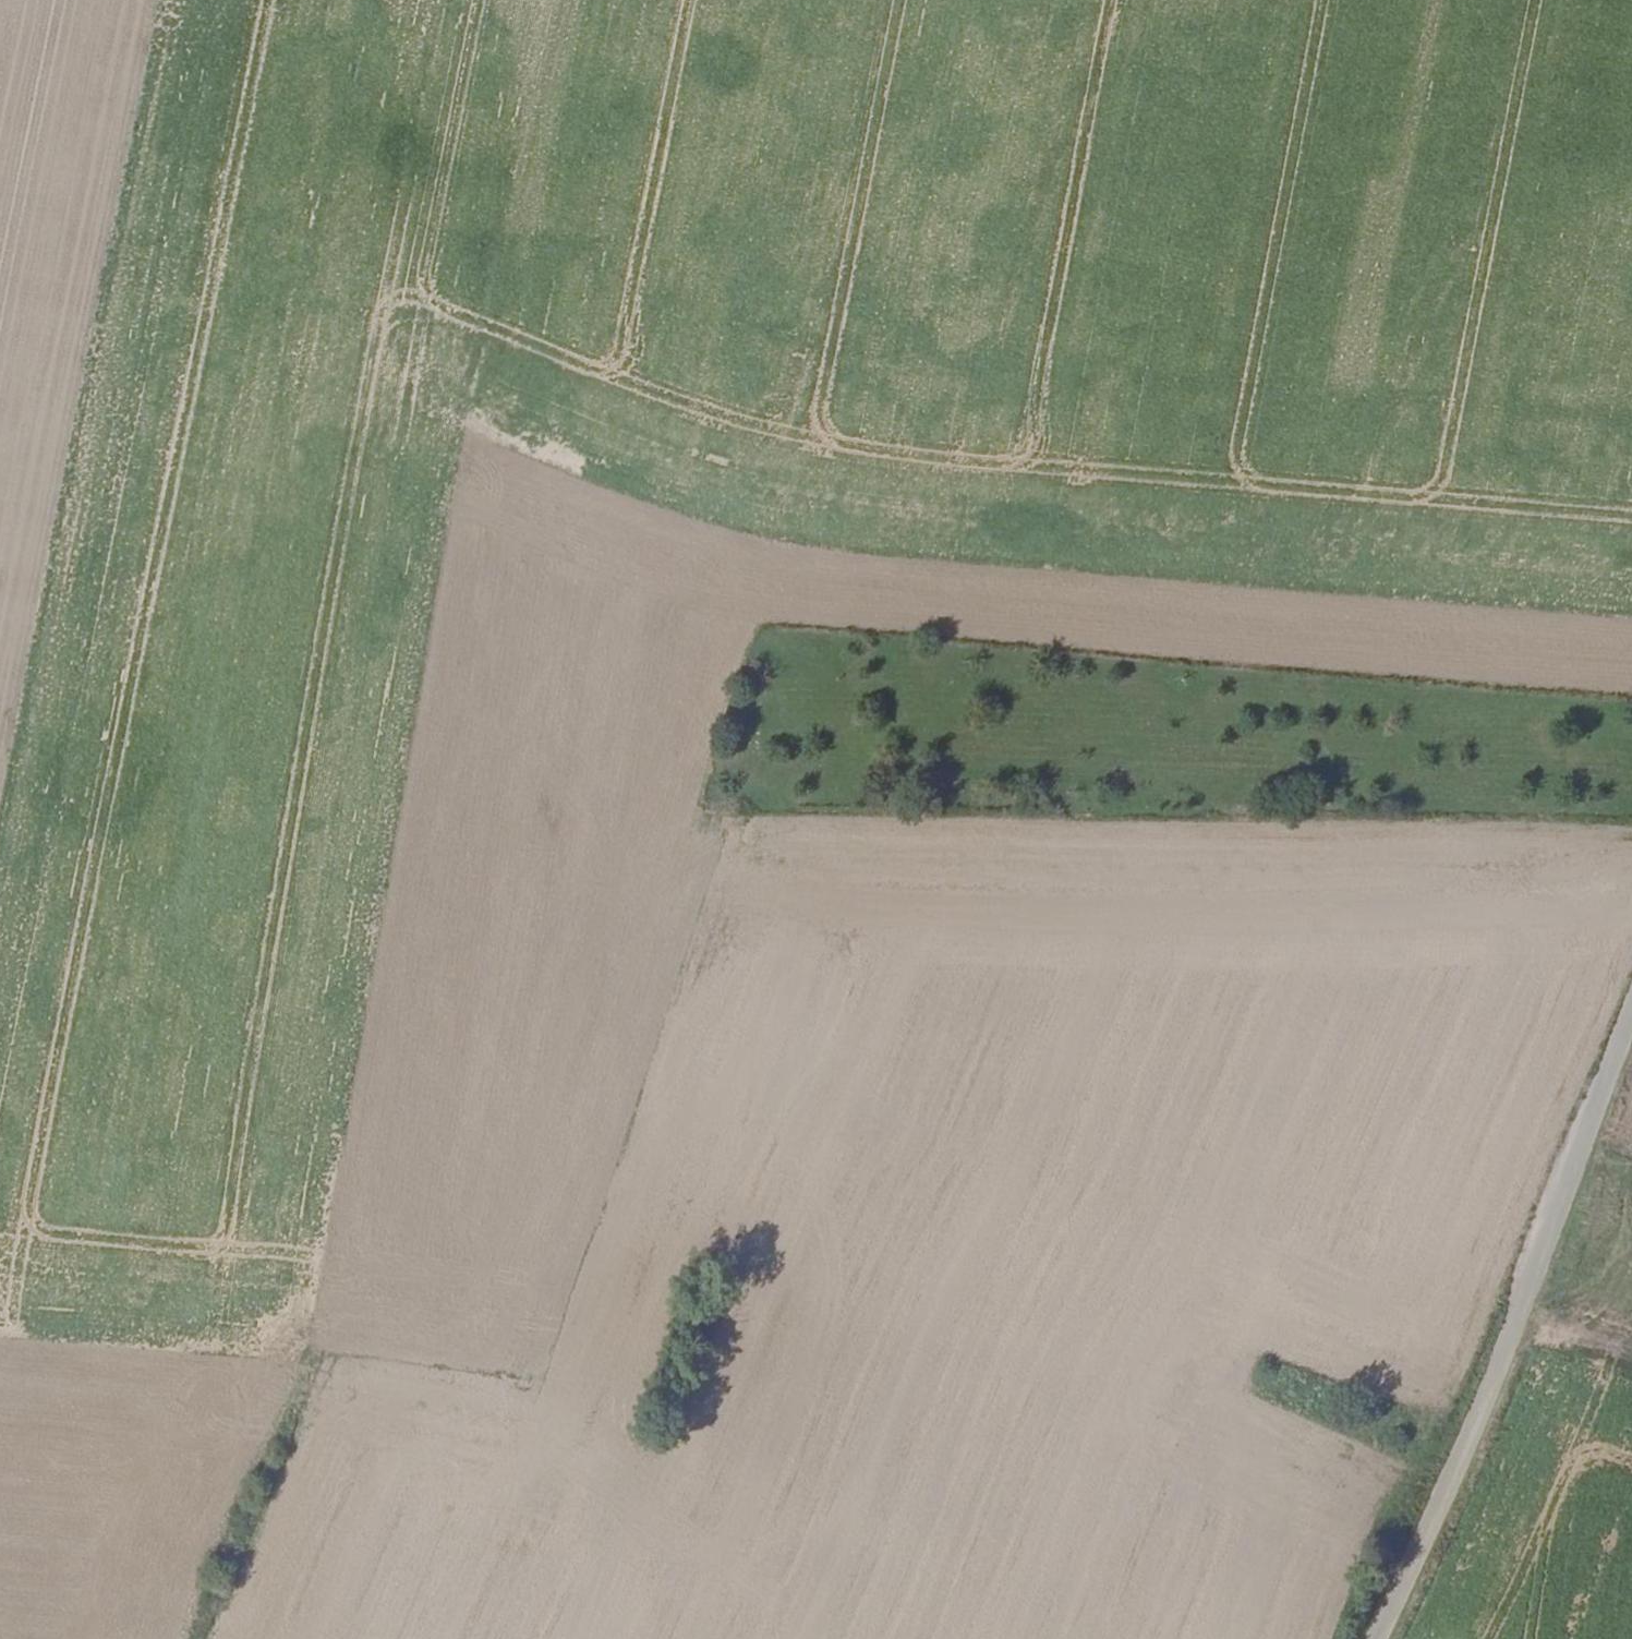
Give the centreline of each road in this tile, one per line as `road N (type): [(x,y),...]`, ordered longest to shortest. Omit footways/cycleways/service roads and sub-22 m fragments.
road 1 (unclassified): [(1367,1638),(1480,1396),(1631,1008)]

